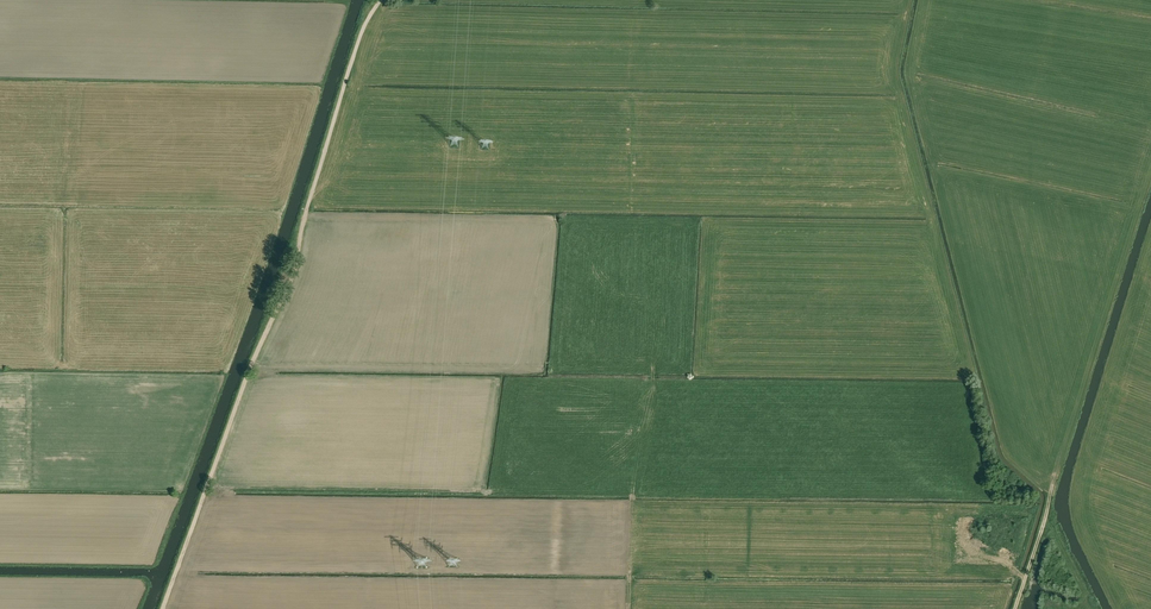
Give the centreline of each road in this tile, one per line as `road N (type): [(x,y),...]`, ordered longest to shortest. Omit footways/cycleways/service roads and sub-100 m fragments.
road 1 (track): [(380,0),(346,79),(293,275),(250,366),(163,608)]

